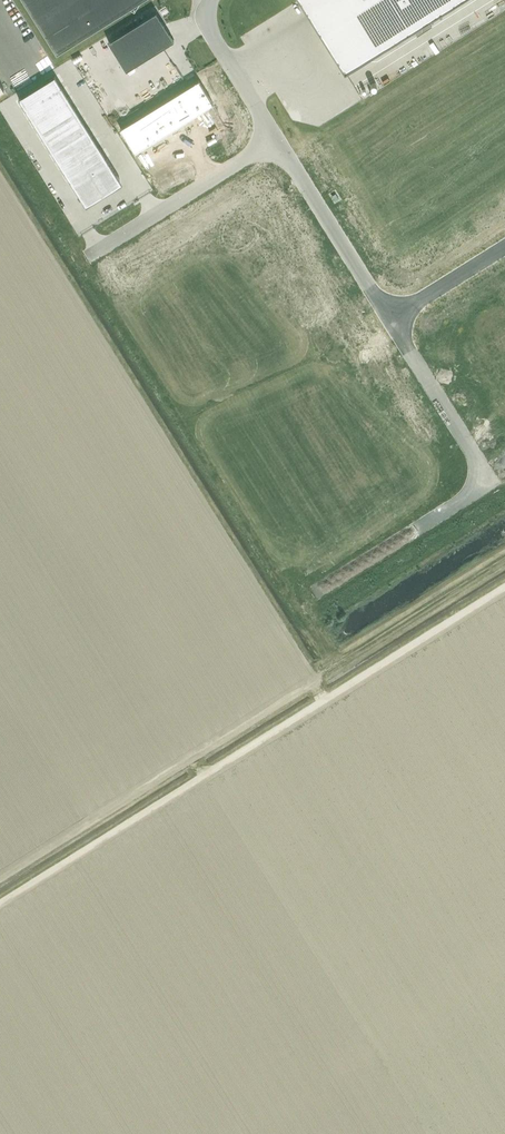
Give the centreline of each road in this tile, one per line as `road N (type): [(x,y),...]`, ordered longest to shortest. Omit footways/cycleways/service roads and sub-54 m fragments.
road 1 (track): [(0,903),(504,587)]
road 2 (unclassified): [(389,319),(491,483),(314,593)]
road 3 (unclassified): [(87,257),(277,139)]
road 4 (track): [(321,673),(504,557)]
road 5 (unclassified): [(277,139),(389,319)]
road 6 (unclassified): [(211,0),(209,32),(277,139)]
road 7 (unclassified): [(504,247),(389,319)]

